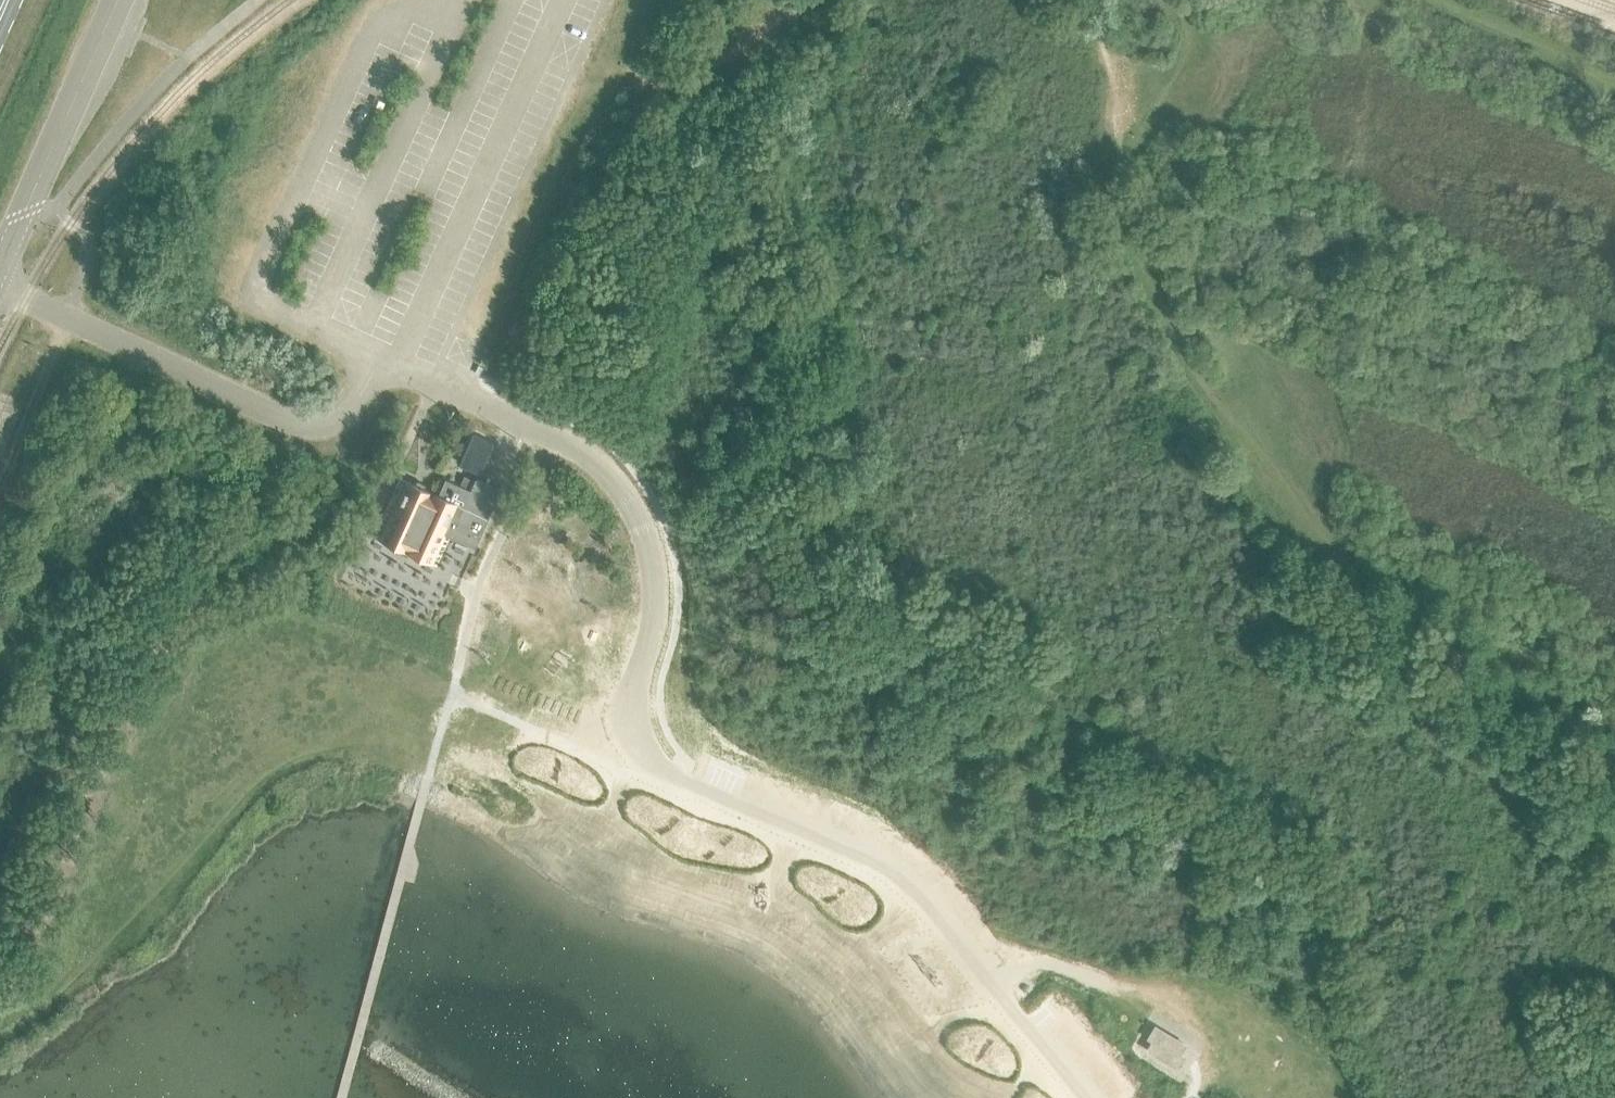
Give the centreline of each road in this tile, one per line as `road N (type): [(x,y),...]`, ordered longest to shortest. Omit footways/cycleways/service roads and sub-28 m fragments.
road 1 (tertiary): [(119,0),(0,262)]
road 2 (track): [(994,986),(1041,961),(1113,987)]

